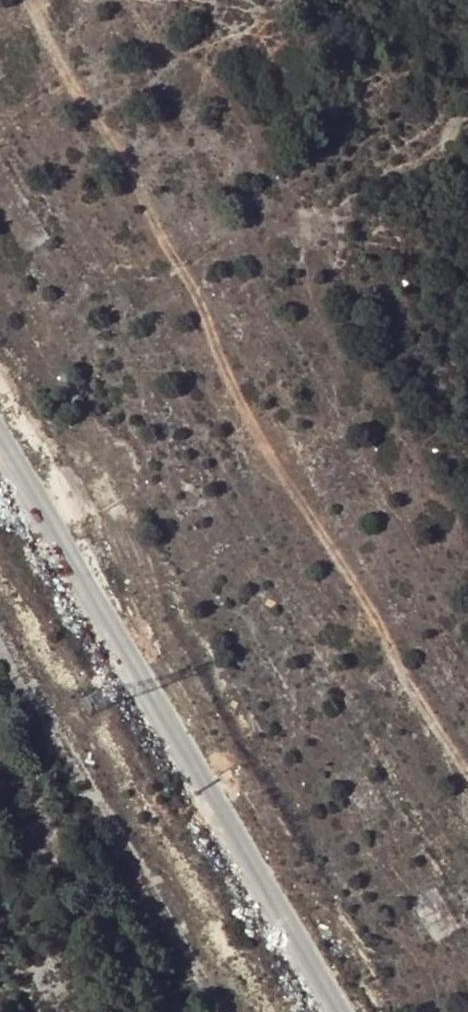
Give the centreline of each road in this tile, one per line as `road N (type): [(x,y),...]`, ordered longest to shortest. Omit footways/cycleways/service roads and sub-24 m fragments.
road 1 (track): [(467,775),(248,419),(181,266),(25,0)]
road 2 (unclassified): [(338,1011),(0,446)]

